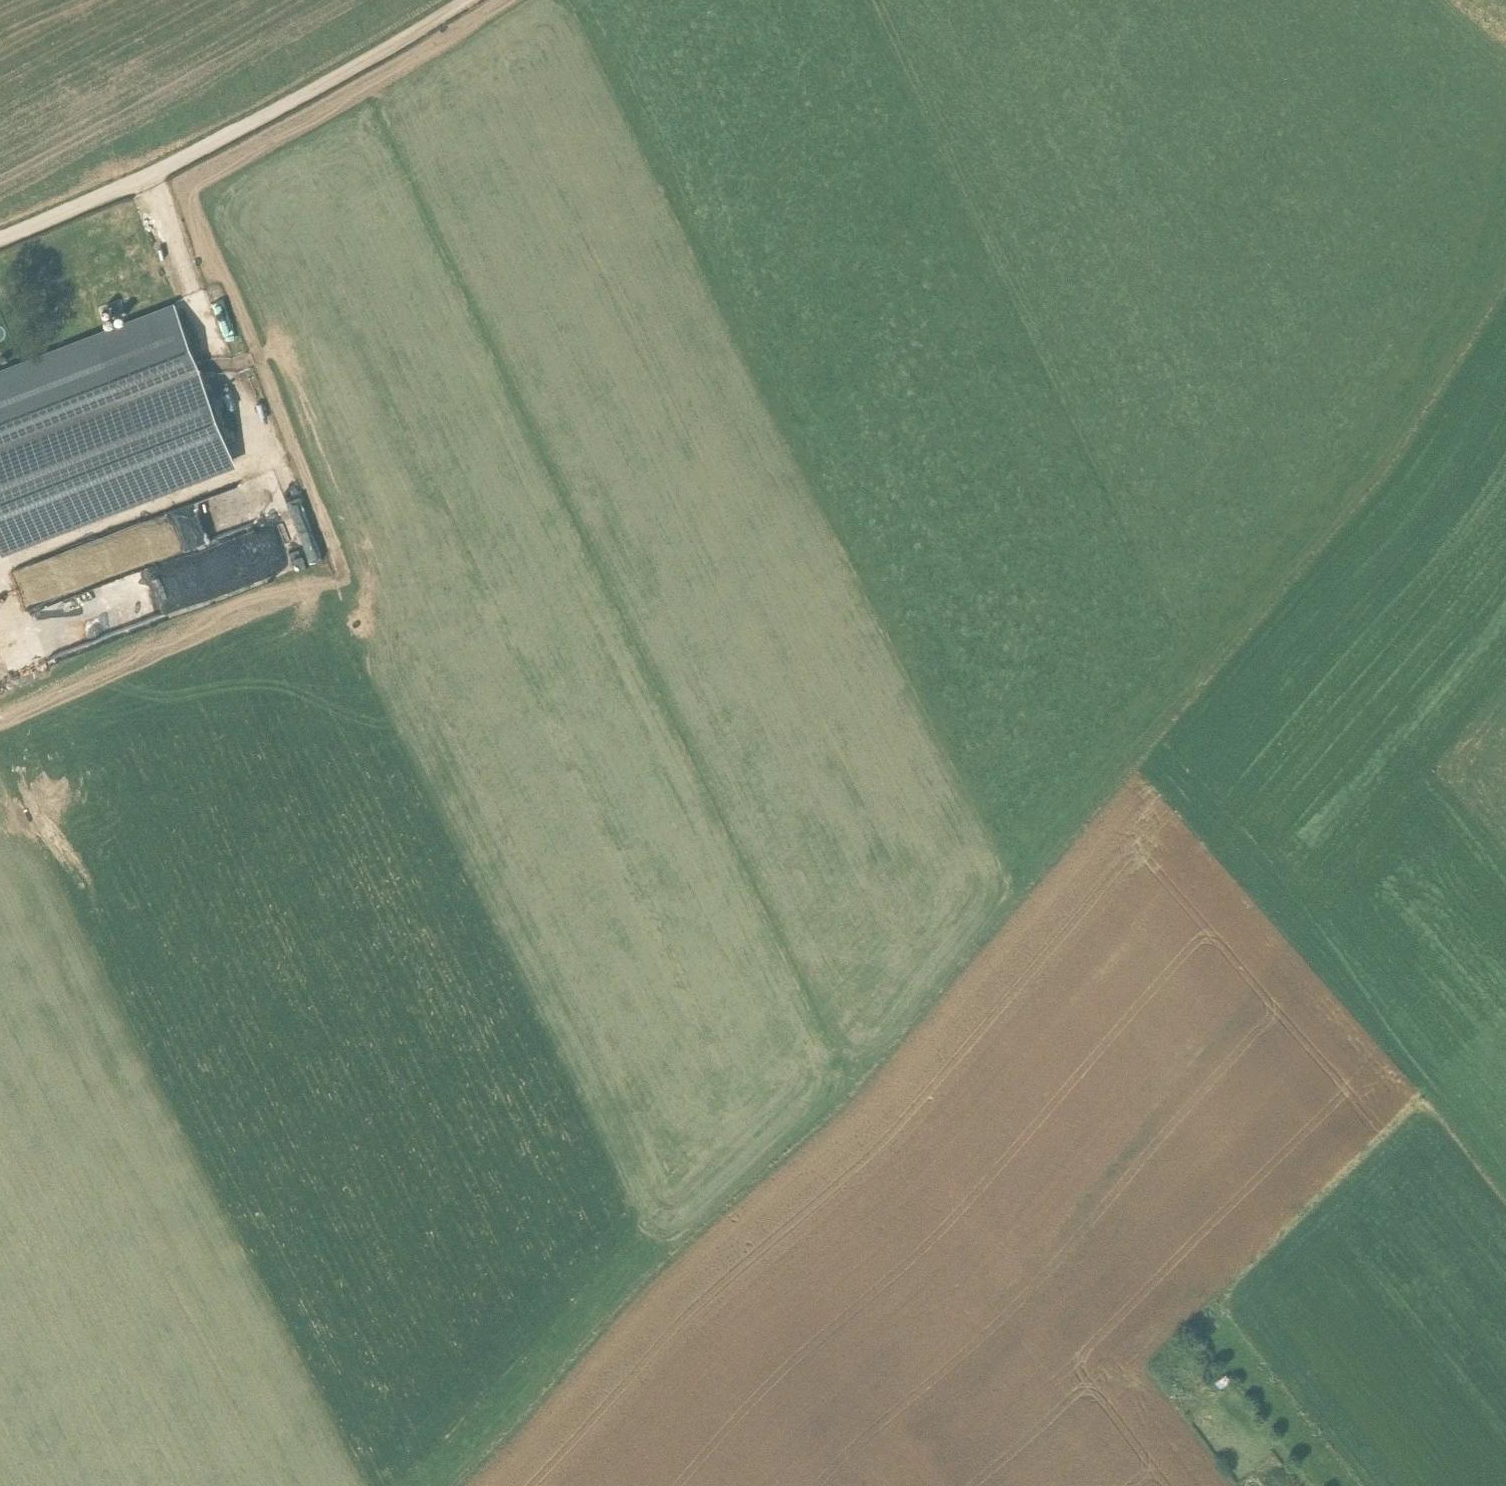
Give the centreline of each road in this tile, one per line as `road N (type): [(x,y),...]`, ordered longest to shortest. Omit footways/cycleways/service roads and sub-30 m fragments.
road 1 (track): [(465,0),(213,145),(0,241)]

